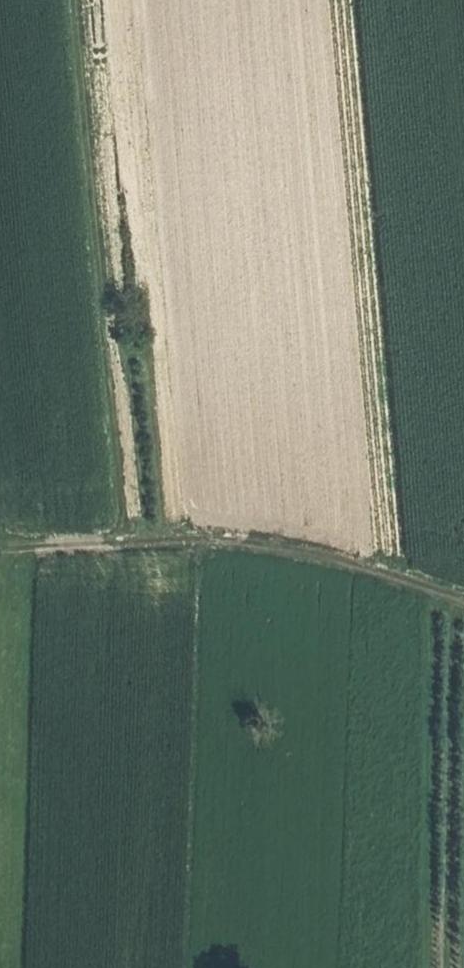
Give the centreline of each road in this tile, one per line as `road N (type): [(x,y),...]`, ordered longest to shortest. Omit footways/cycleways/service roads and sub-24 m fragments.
road 1 (track): [(0,549),(178,540),(463,599)]

